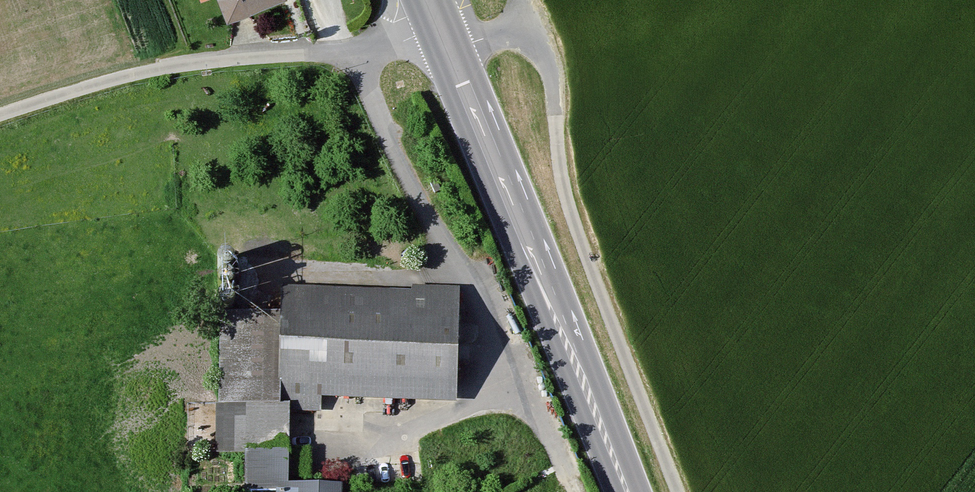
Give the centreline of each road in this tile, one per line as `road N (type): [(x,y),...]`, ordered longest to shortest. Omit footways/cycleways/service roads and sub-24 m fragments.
road 1 (track): [(0,113),(110,78),(205,60),(353,51),(433,28),(535,20)]
road 2 (secondary): [(622,491),(422,0)]
road 3 (track): [(524,0),(552,68),(554,157),(566,205),(678,491)]
road 4 (track): [(579,491),(439,241),(353,51)]

